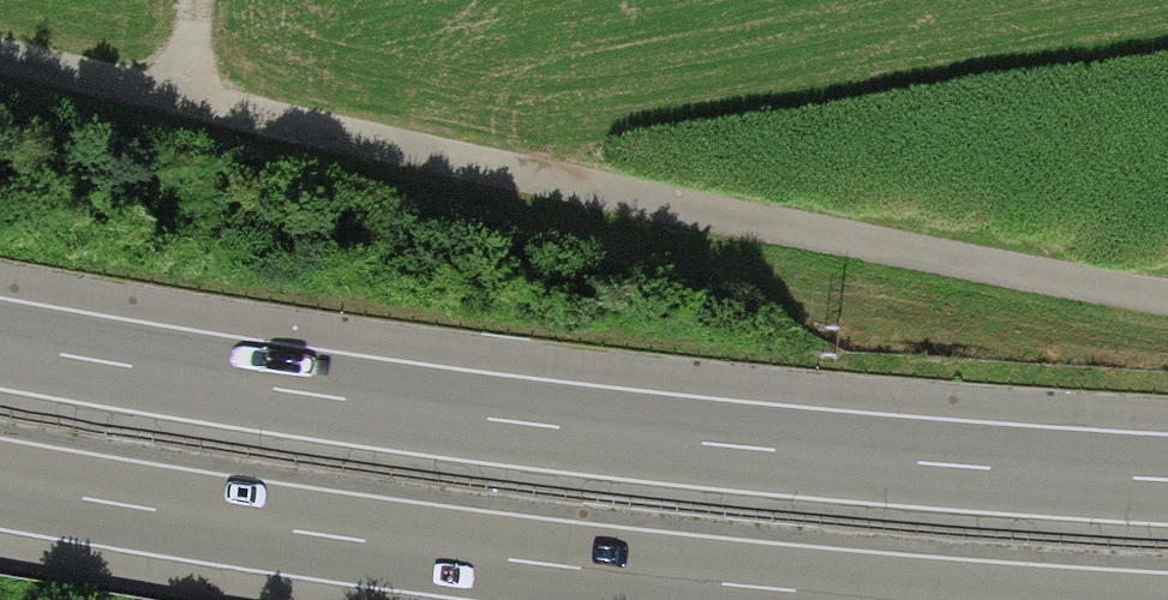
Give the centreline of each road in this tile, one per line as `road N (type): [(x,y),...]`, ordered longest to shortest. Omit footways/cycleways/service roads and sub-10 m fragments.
road 1 (track): [(0,68),(172,111),(1024,285),(1167,304)]
road 2 (motorway): [(1167,478),(989,468),(483,416),(0,343)]
road 3 (motorway): [(0,486),(424,554),(879,599)]

